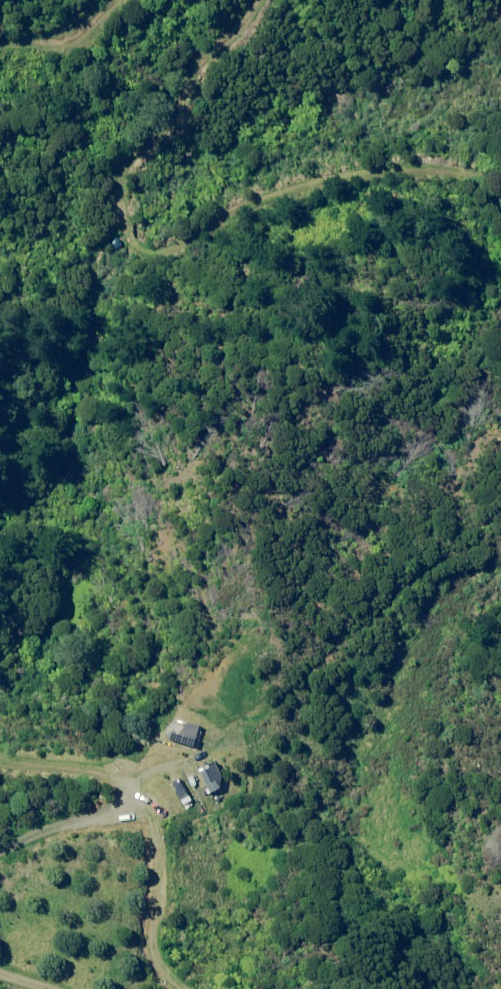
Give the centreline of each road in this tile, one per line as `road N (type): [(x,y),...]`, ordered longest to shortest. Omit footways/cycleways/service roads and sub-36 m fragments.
road 1 (track): [(290,0),(145,131),(145,222),(266,176),(500,136)]
road 2 (track): [(485,515),(126,789)]
road 3 (track): [(233,988),(152,930),(126,789)]
road 4 (track): [(126,789),(0,719)]
road 5 (track): [(0,42),(18,25),(99,15),(127,0)]
road 6 (track): [(126,789),(0,842)]

